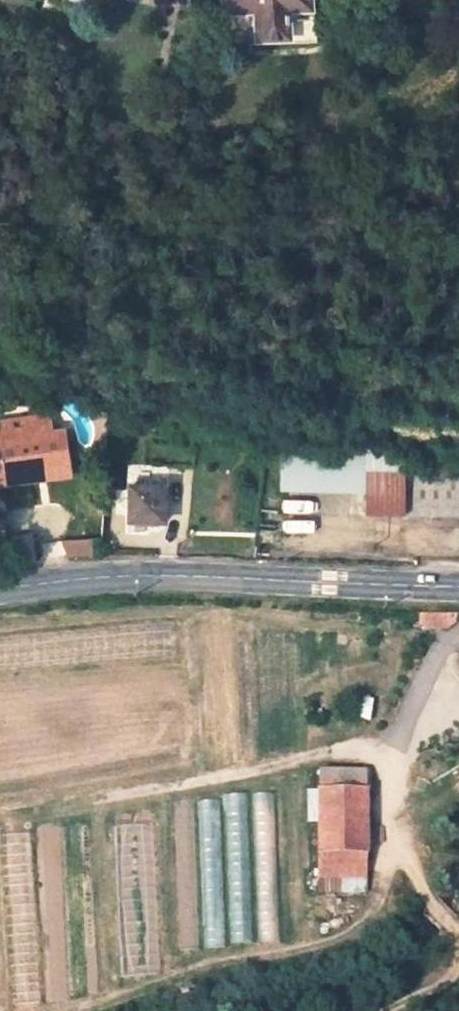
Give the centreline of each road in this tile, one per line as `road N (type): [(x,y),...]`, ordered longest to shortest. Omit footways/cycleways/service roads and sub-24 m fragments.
road 1 (secondary): [(458,586),(173,577),(0,588)]

